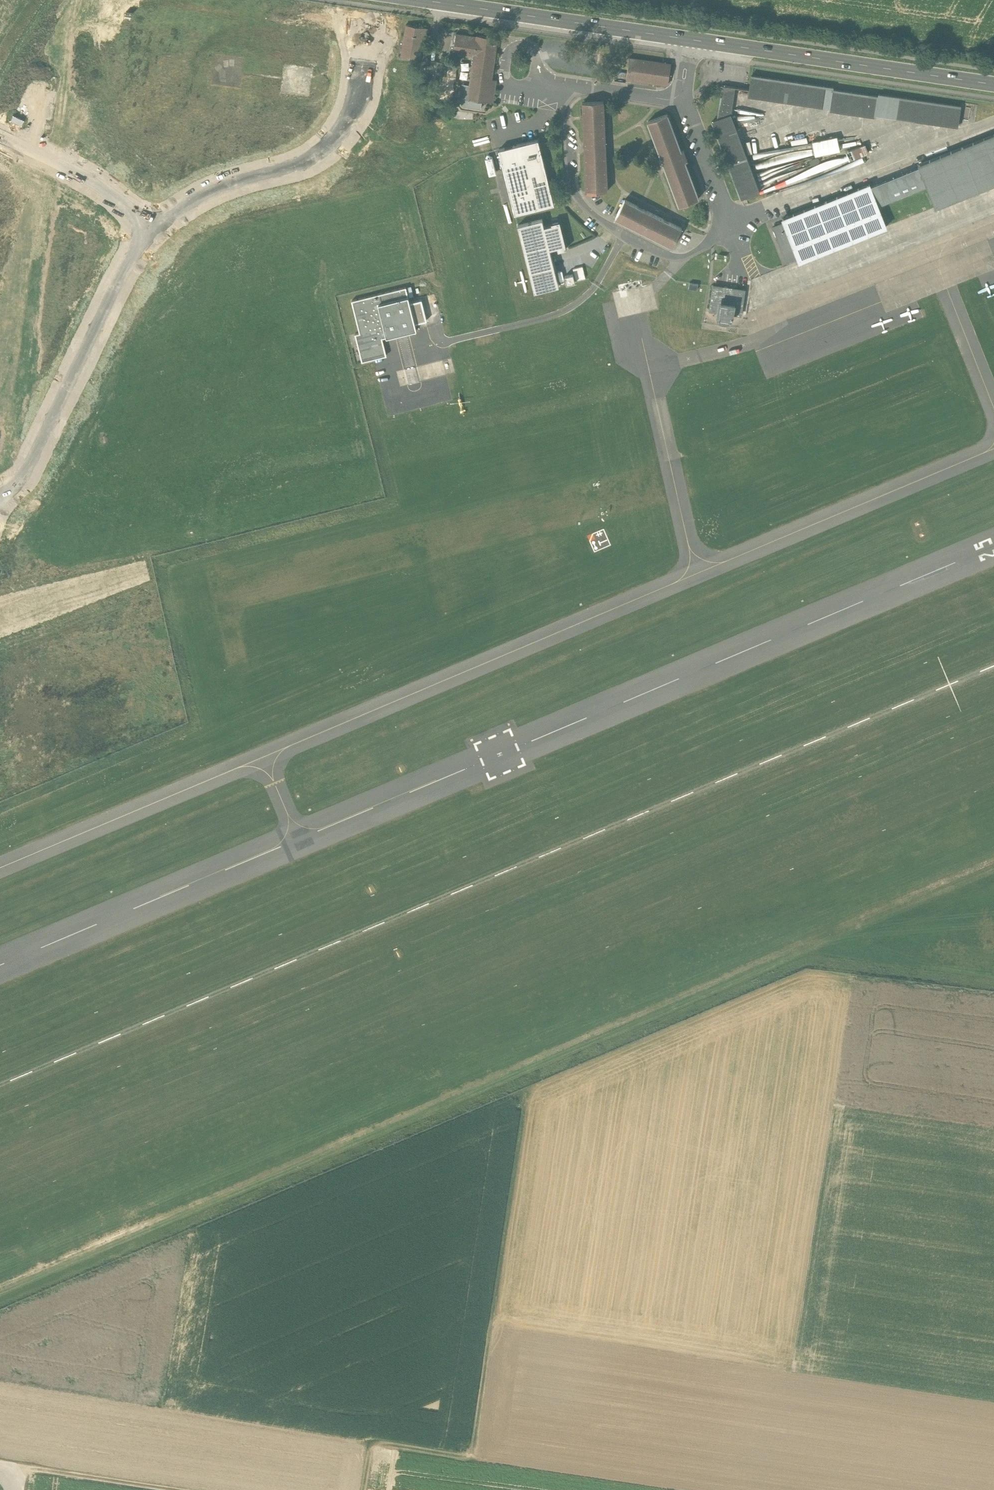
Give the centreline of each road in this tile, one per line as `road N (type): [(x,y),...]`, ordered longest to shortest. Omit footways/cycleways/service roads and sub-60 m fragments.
road 1 (secondary): [(993,85),(418,0)]
road 2 (track): [(369,1489),(375,1452),(477,1462),(513,1187)]
road 3 (track): [(1,1468),(165,1489)]

